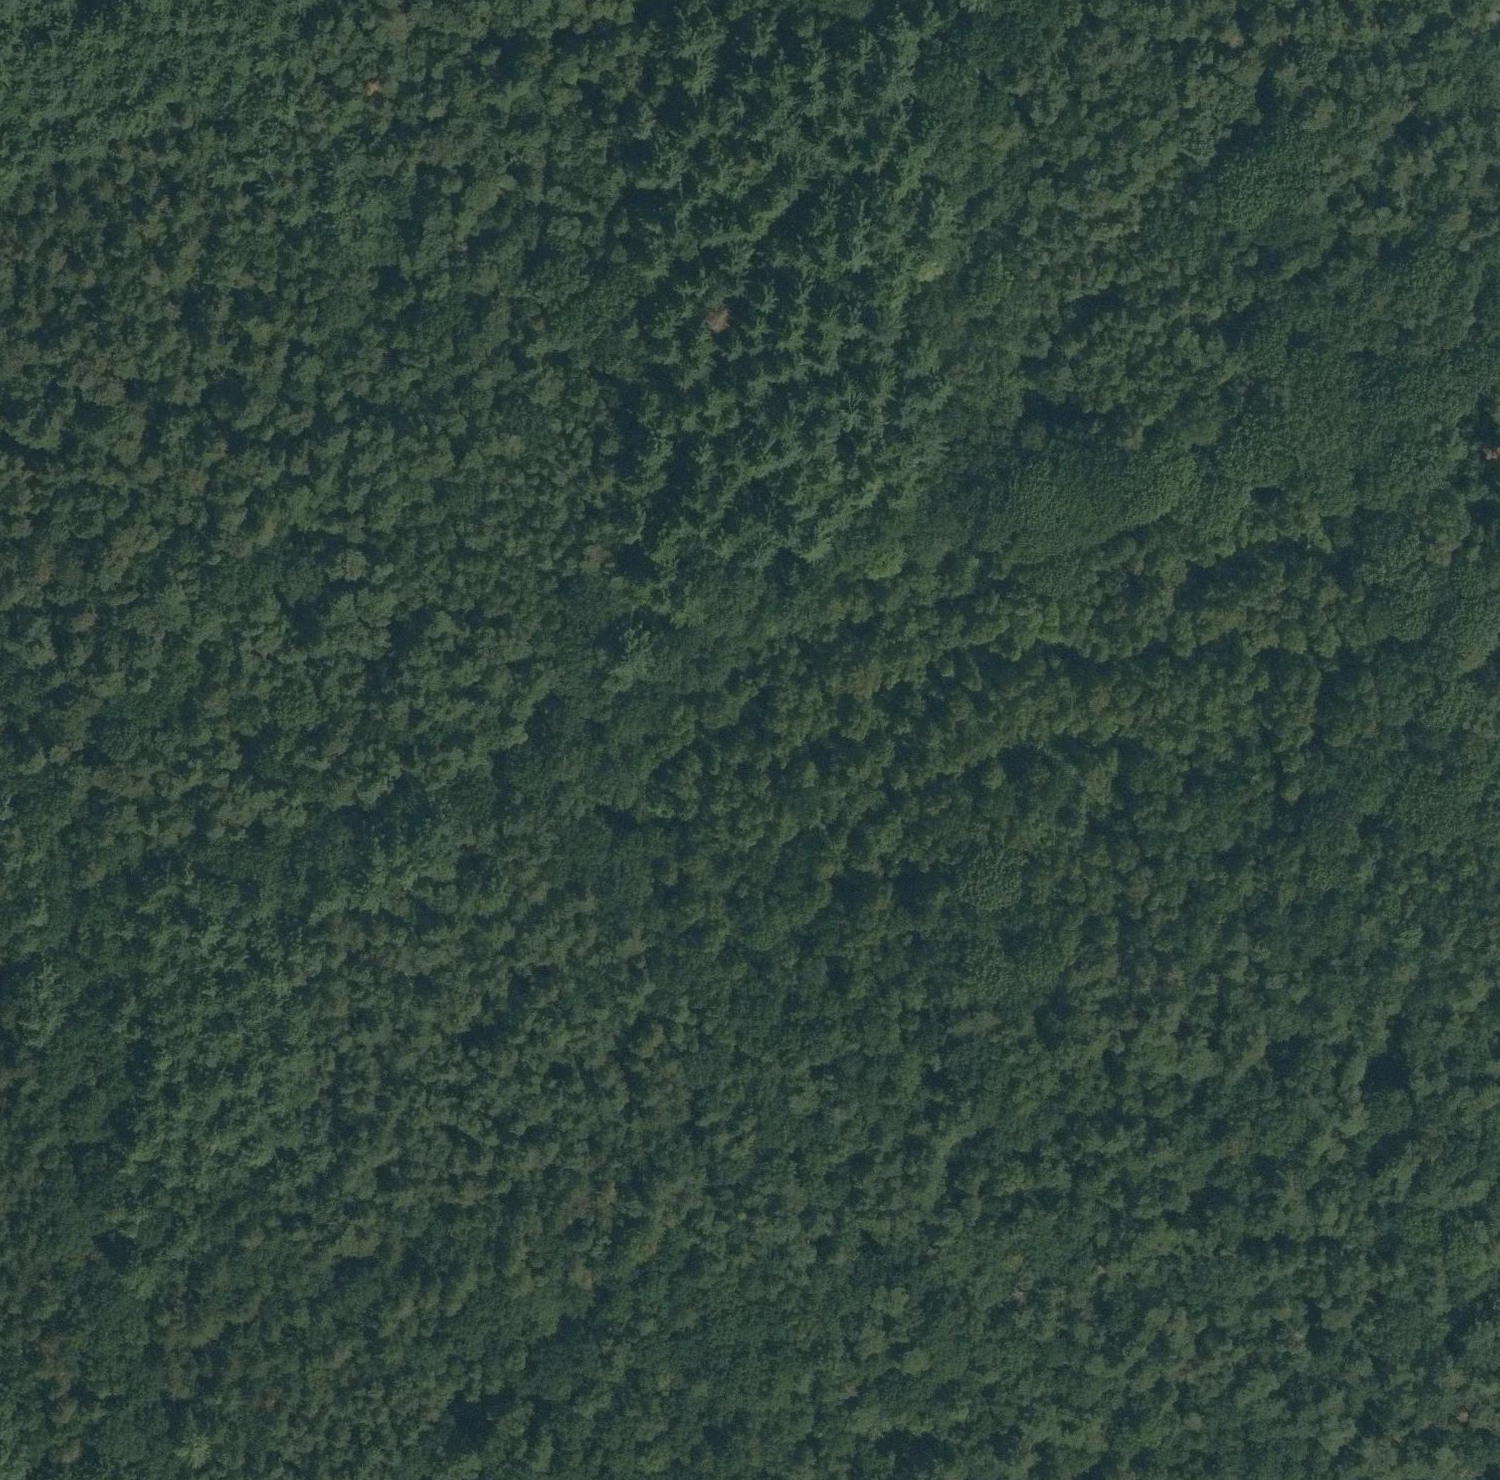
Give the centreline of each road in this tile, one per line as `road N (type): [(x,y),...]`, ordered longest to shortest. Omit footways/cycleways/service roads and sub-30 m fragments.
road 1 (track): [(0,939),(162,835),(302,816),(397,787),(632,669),(855,533),(964,486),(1017,464),(1277,405),(1438,336)]
road 2 (track): [(1005,0),(980,141),(993,353),(1017,464)]

